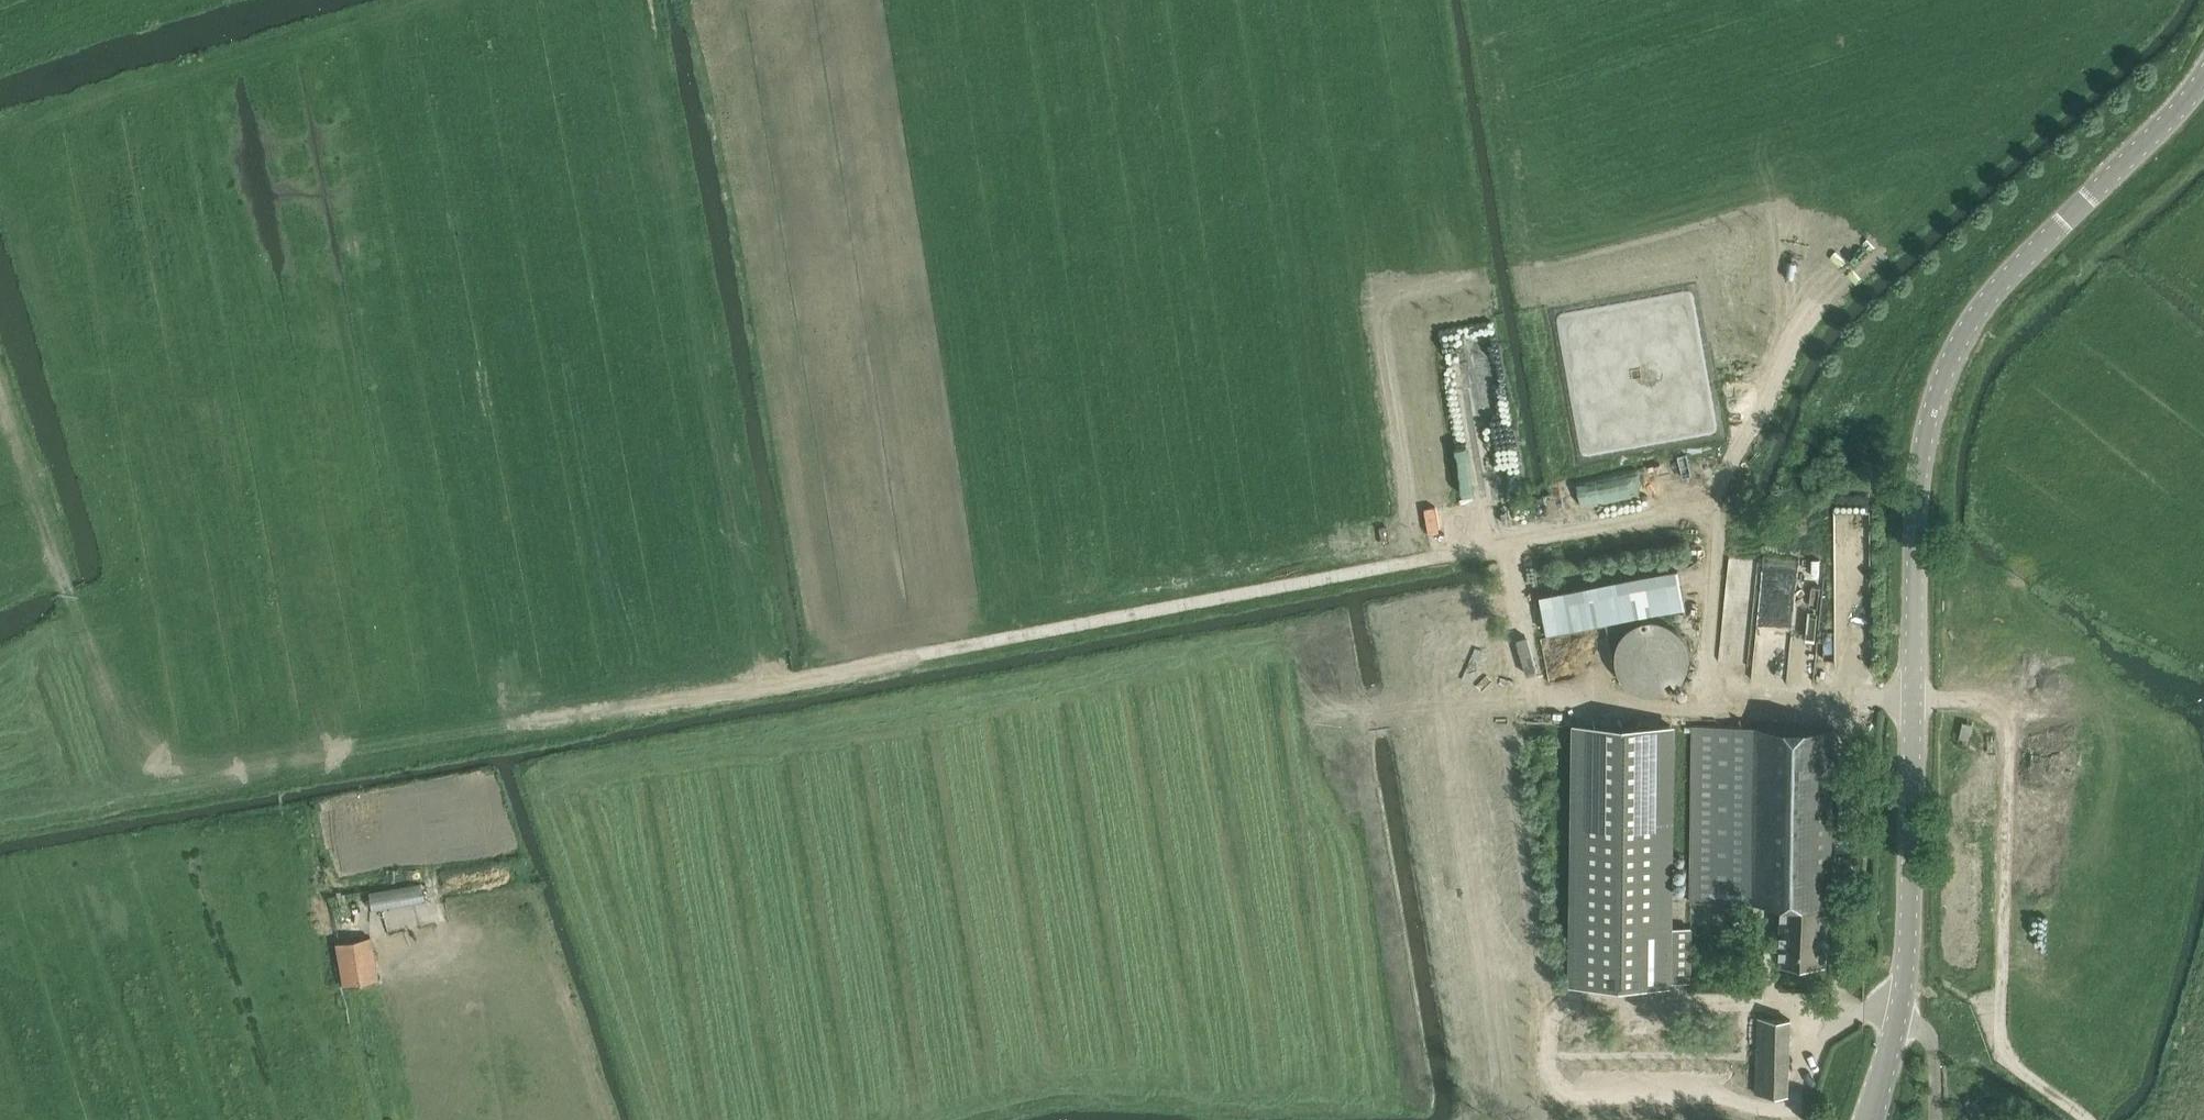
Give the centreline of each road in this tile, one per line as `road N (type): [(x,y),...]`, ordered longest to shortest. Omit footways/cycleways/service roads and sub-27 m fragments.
road 1 (unclassified): [(1870,1119),(1907,966),(1918,503),(1939,391),(1992,295),(2203,77)]

